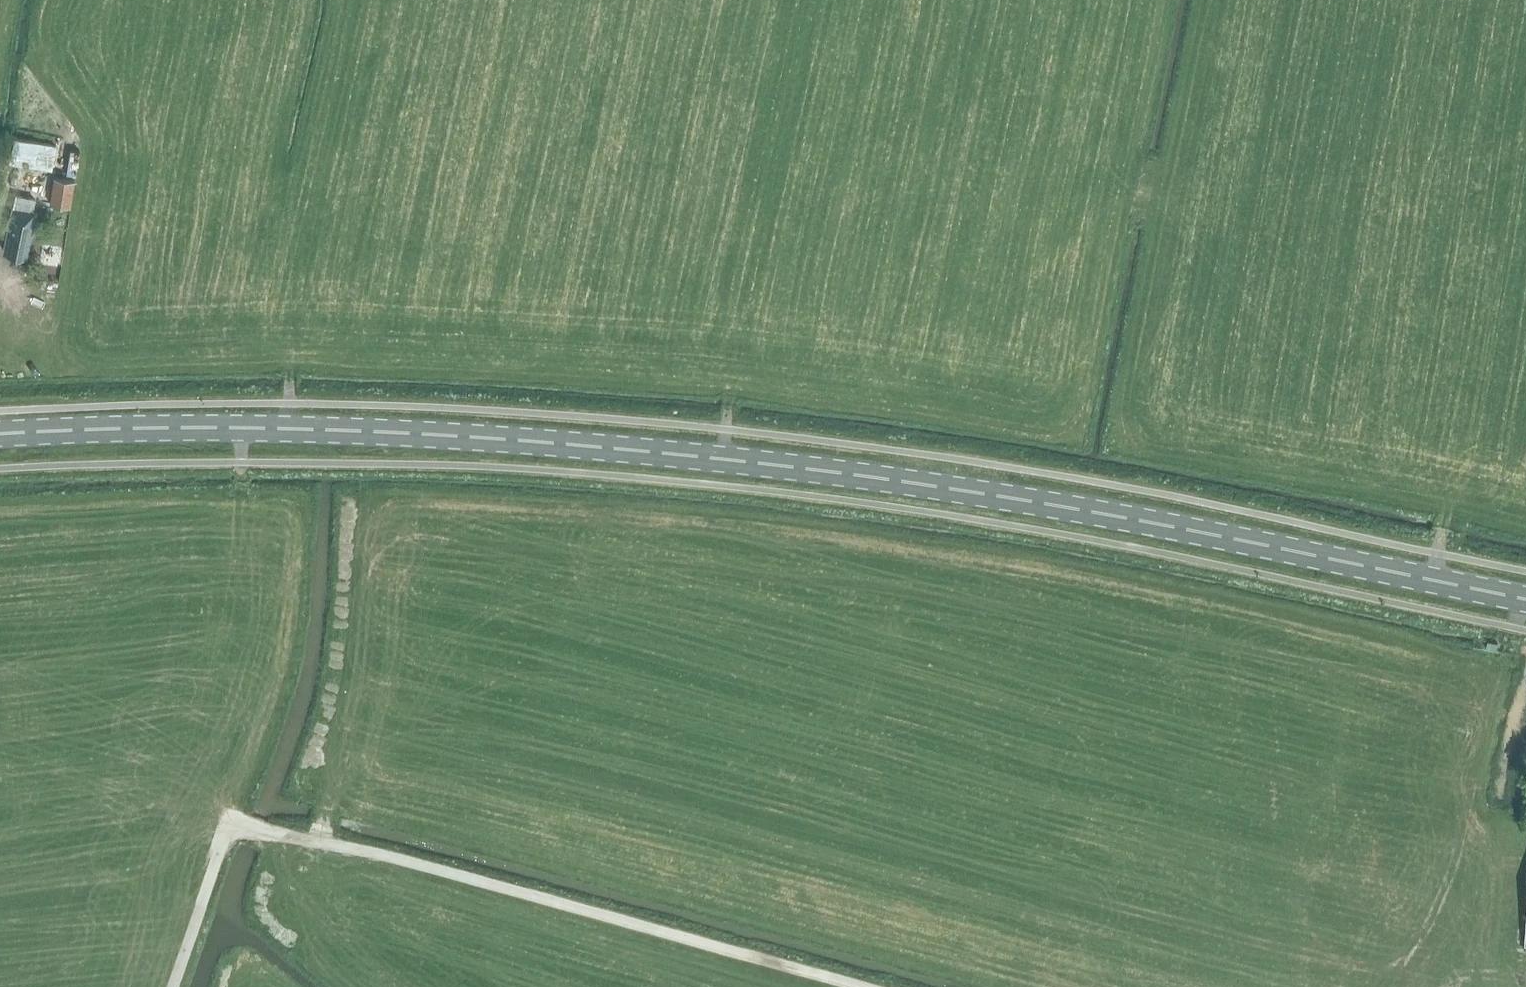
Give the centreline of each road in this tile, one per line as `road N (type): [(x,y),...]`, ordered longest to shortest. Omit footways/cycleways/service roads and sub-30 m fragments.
road 1 (primary): [(0,431),(251,425),(456,431),(921,474),(1525,596)]

